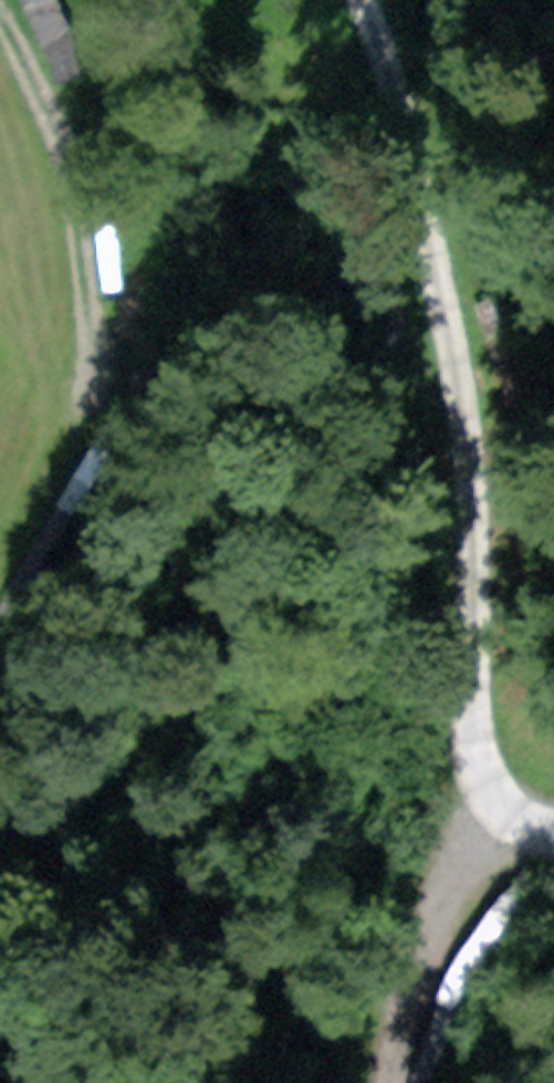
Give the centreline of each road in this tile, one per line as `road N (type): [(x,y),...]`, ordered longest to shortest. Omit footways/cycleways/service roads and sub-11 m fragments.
road 1 (unclassified): [(553,833),(532,831),(498,802),(482,762),(474,577),(429,217),(373,0)]
road 2 (track): [(0,665),(99,405),(97,299),(0,8)]
road 3 (track): [(532,831),(444,1038),(440,1082)]

